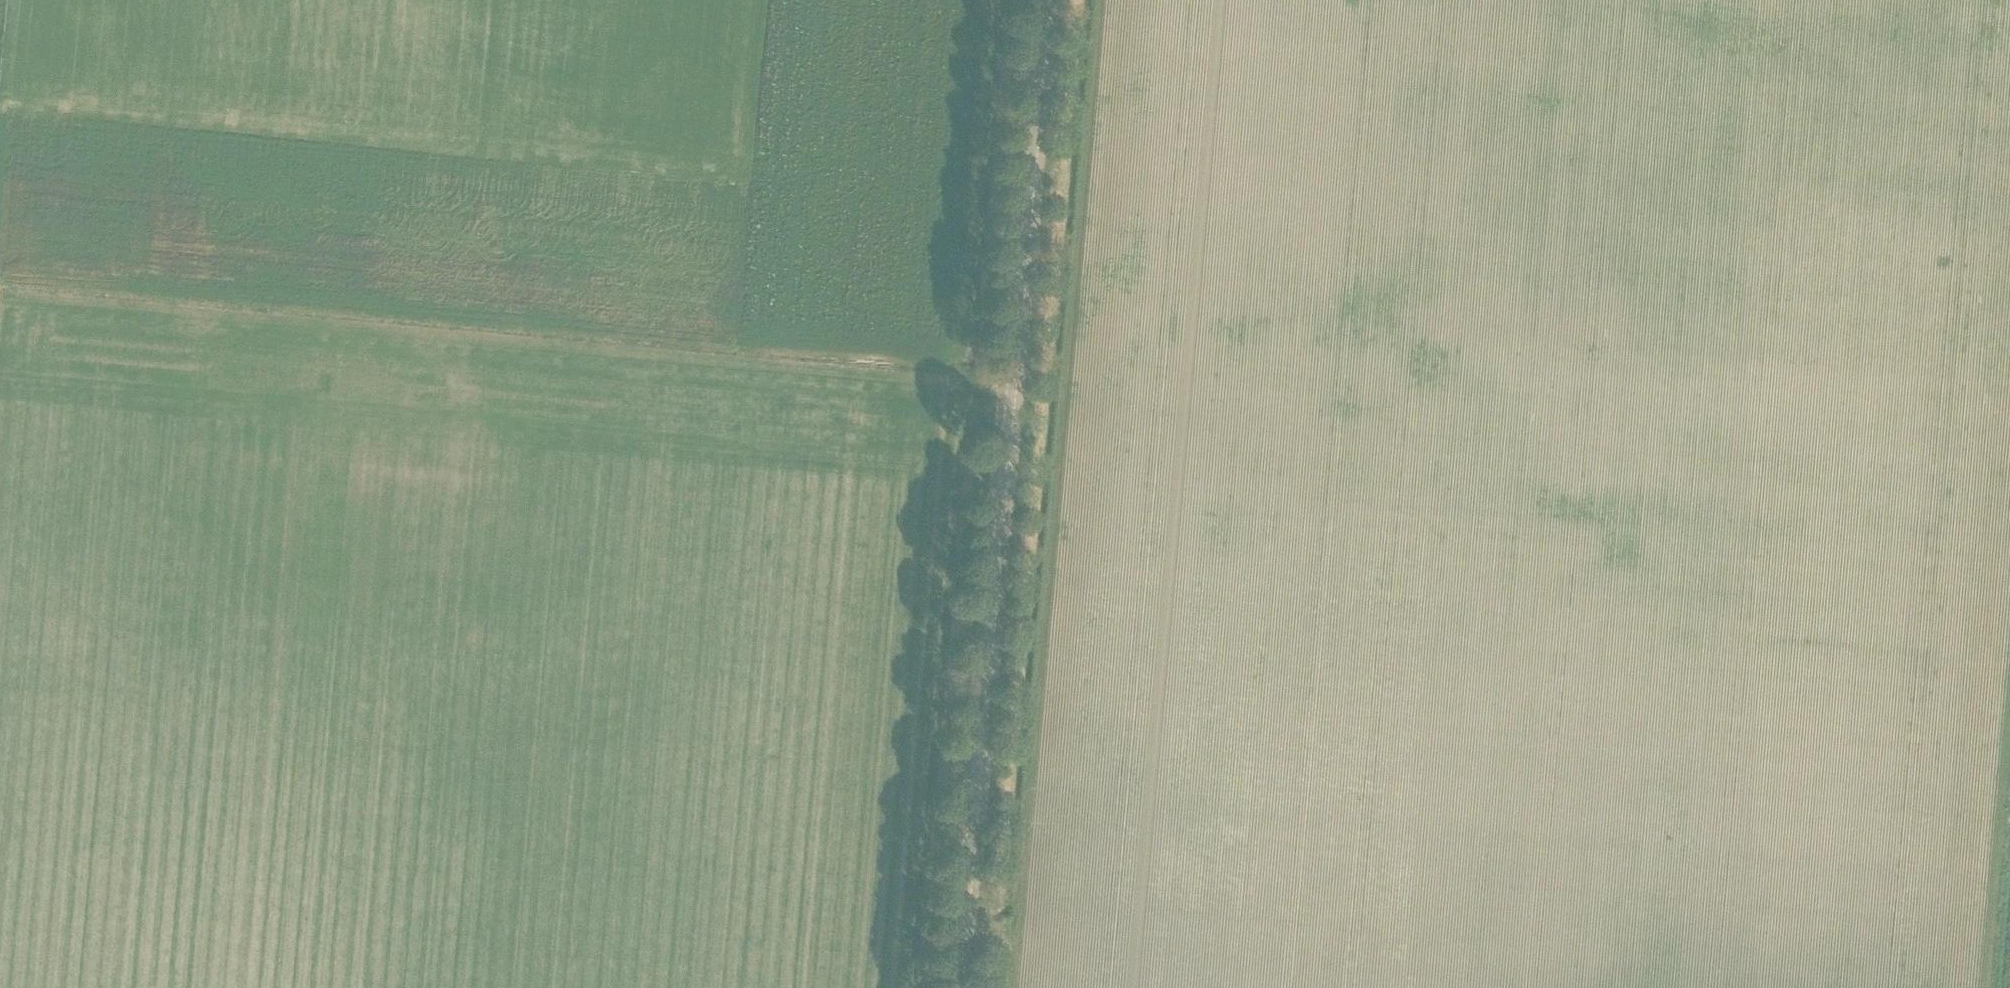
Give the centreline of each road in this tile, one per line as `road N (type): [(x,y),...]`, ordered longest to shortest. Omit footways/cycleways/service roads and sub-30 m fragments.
road 1 (tertiary): [(953,987),(1043,0)]

